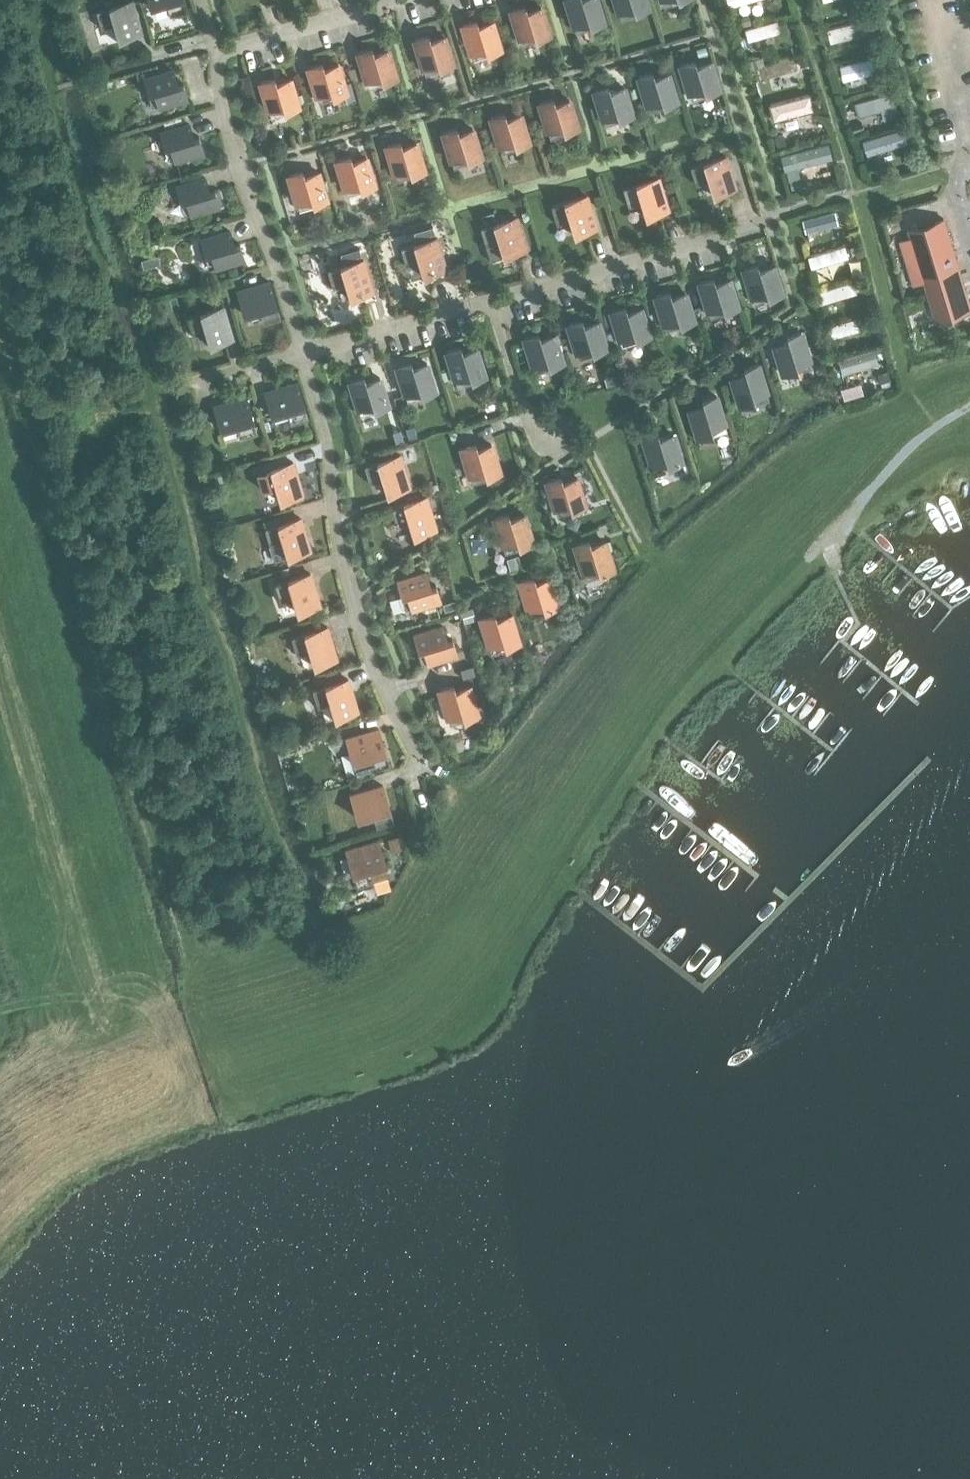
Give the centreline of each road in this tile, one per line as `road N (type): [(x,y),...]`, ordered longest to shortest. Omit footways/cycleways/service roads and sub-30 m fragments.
road 1 (track): [(831,547),(894,464),(969,405)]

